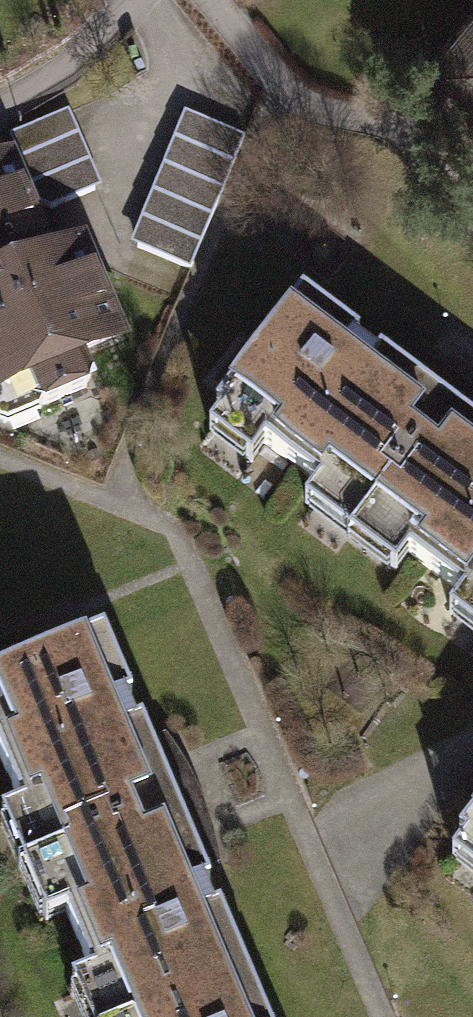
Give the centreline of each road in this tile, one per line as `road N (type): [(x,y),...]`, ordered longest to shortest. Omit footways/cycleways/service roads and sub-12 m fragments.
road 1 (residential): [(207,0),(278,96),(413,139),(472,211)]

